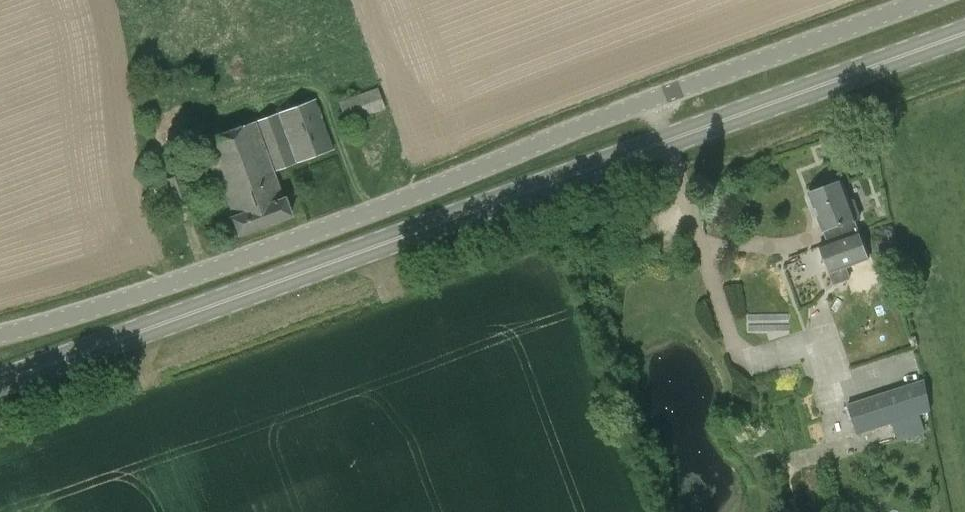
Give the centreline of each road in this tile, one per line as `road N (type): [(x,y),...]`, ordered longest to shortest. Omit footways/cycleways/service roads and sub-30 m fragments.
road 1 (secondary): [(0,382),(964,34)]
road 2 (unclassified): [(0,331),(352,219),(927,0)]

